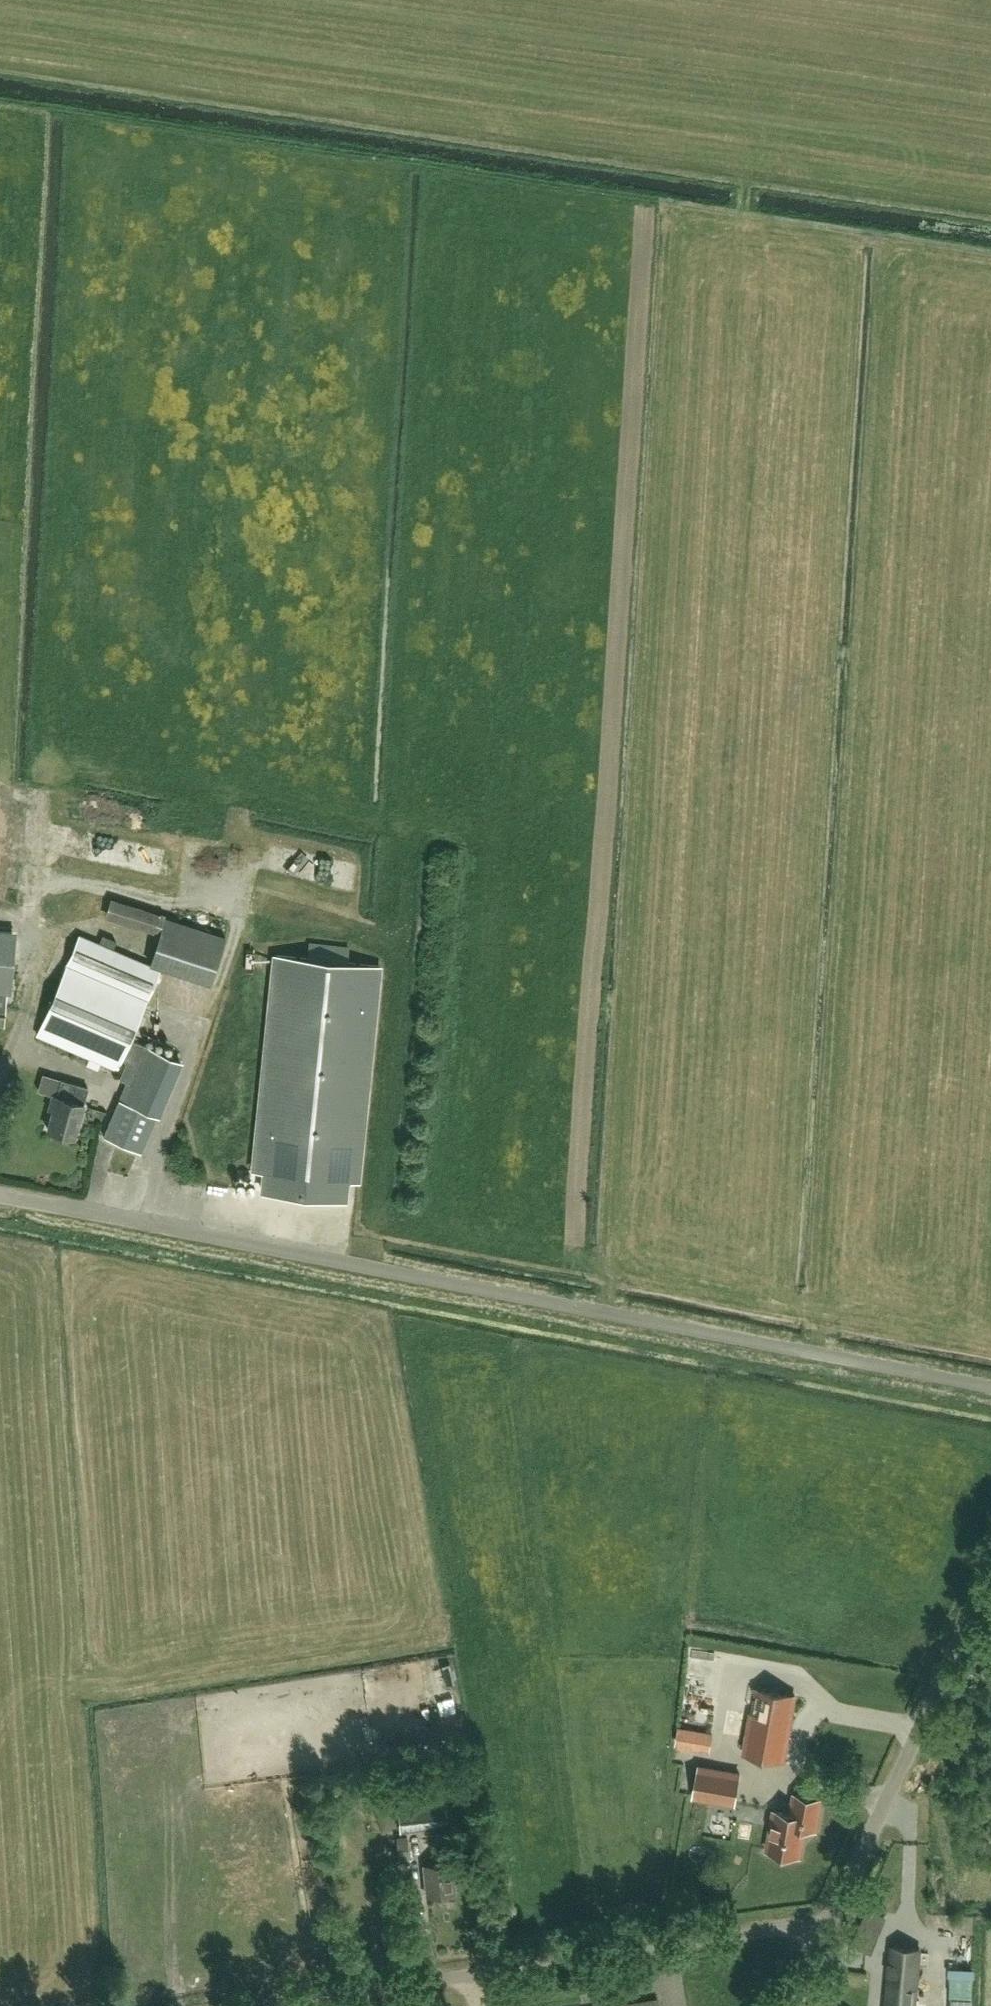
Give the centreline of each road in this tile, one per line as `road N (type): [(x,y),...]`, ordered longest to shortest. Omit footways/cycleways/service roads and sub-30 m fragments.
road 1 (unclassified): [(990,1389),(0,1198)]
road 2 (unclassified): [(833,1921),(261,2005)]
road 3 (unclassified): [(833,1921),(990,1570)]

